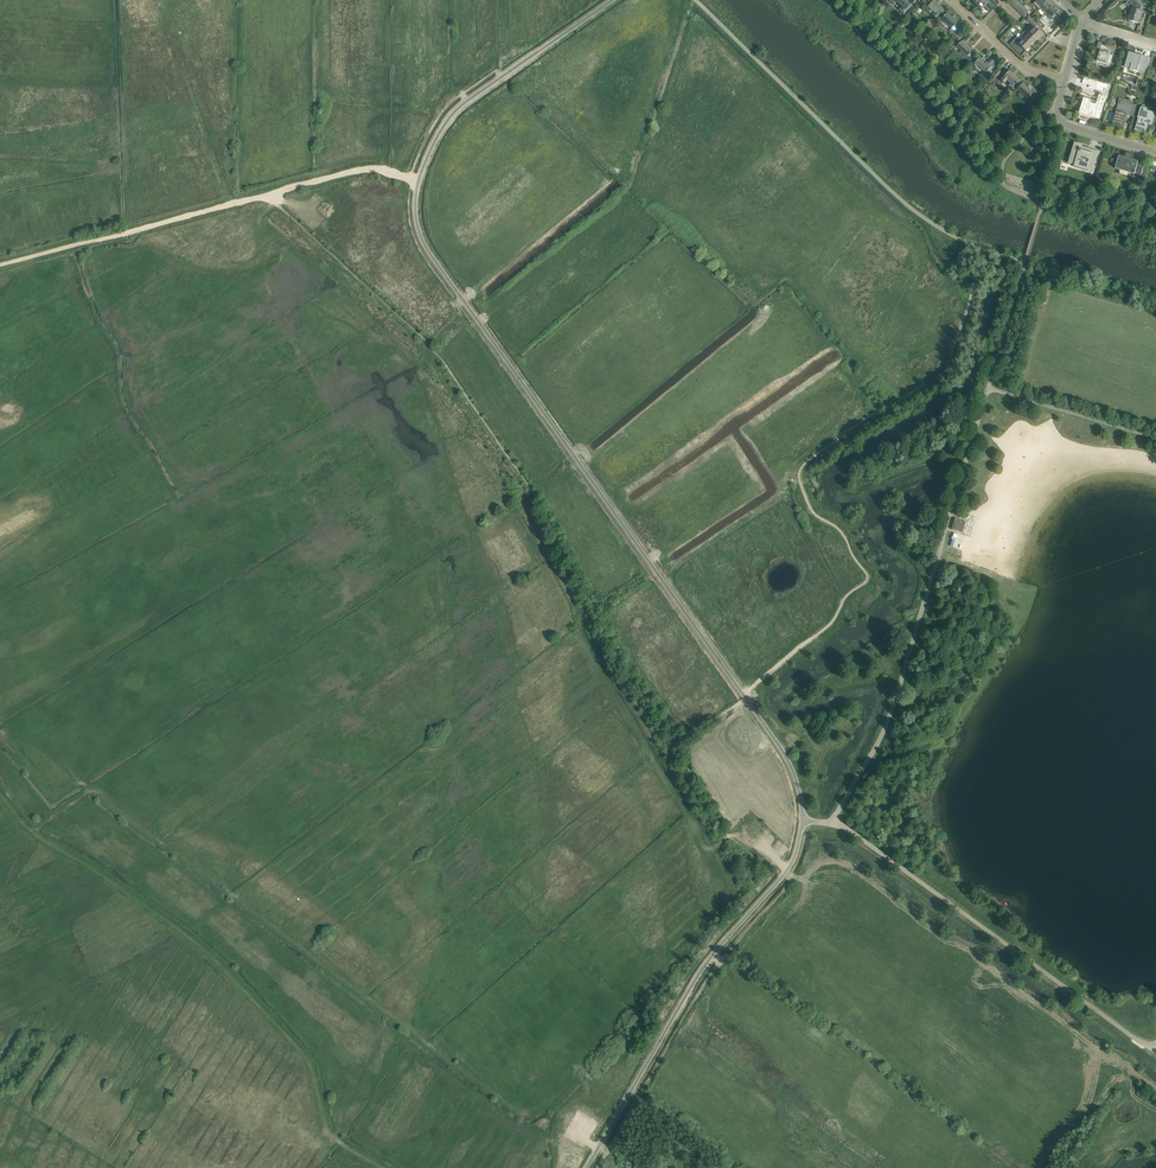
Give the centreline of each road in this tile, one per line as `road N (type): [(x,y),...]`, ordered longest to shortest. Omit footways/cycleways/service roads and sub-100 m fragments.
road 1 (unclassified): [(831,824),(1141,1042),(1155,1045)]
road 2 (residential): [(1066,79),(1027,69),(953,0)]
road 3 (residential): [(1155,152),(1061,121),(1066,79)]

